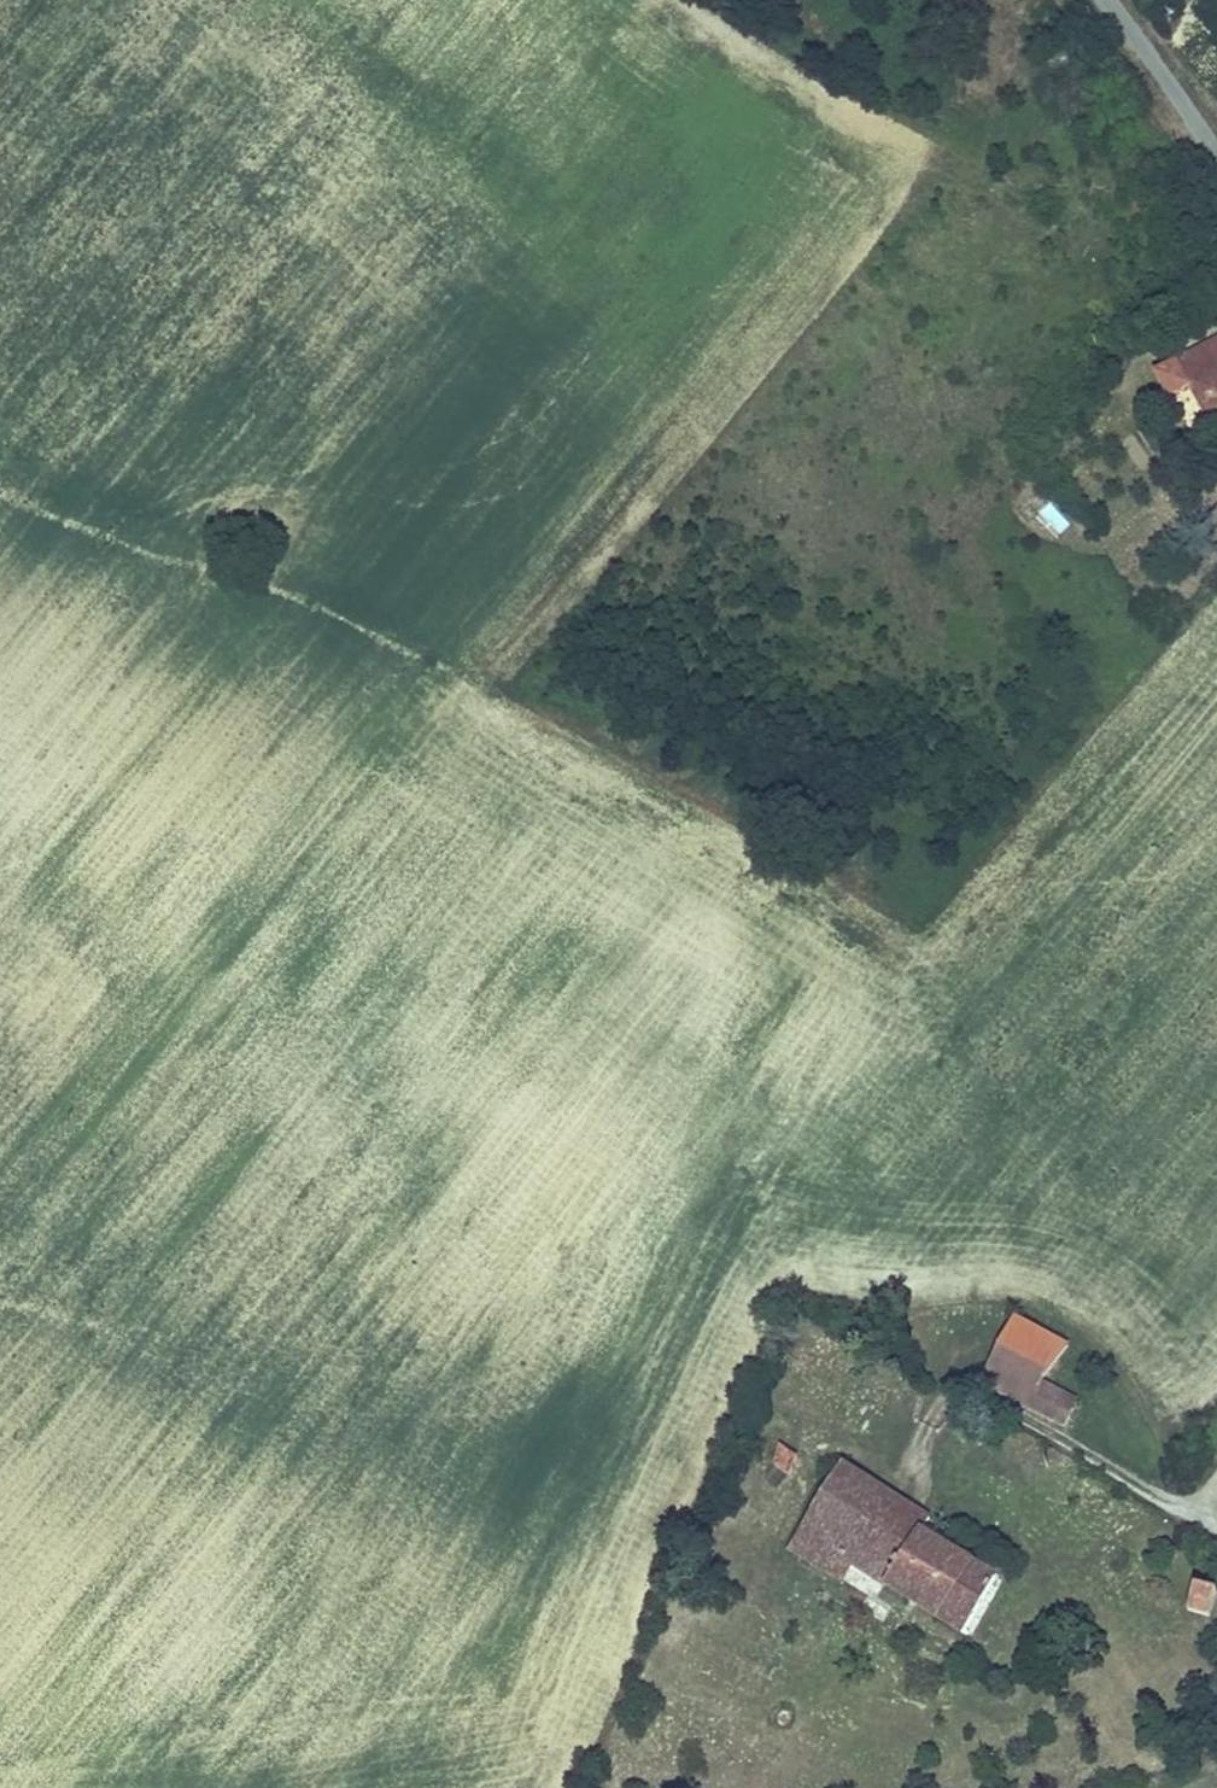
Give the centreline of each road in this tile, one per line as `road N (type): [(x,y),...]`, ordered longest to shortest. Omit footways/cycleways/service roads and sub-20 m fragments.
road 1 (unclassified): [(1105,0),(1216,159)]

